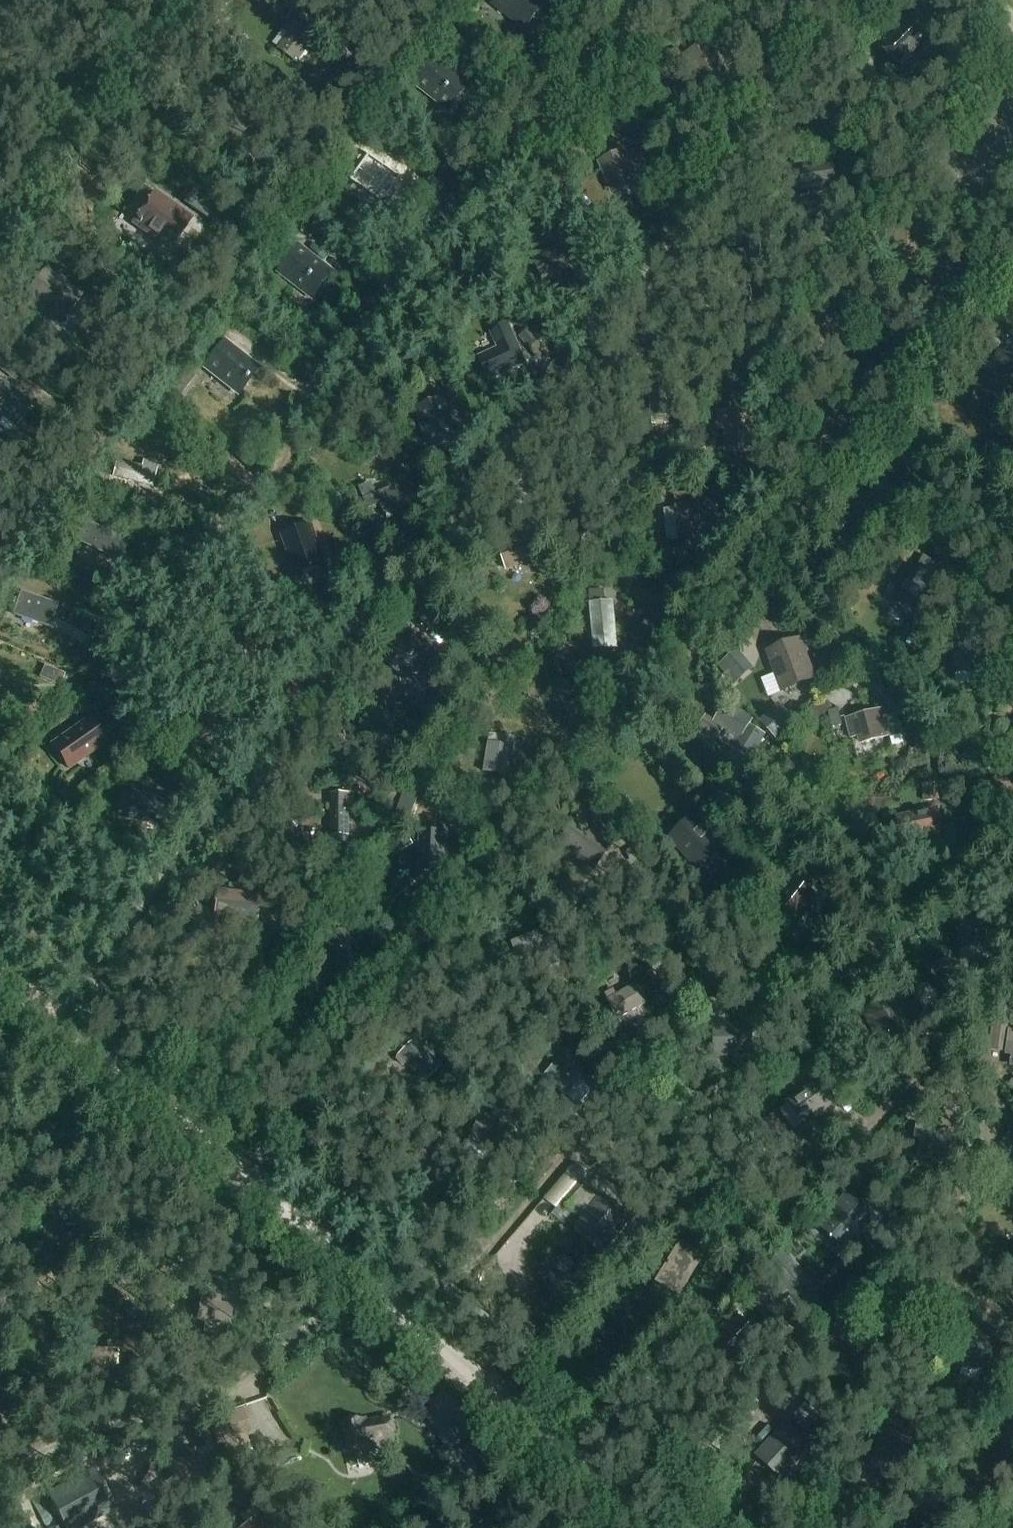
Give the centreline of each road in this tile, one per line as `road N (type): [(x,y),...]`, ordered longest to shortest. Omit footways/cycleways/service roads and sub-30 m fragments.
road 1 (track): [(860,0),(49,1017)]
road 2 (track): [(245,1177),(1012,231)]
road 3 (track): [(648,0),(518,165),(316,374),(285,457),(194,551),(162,622),(125,669)]
road 4 (track): [(655,1527),(363,1263),(245,1177),(0,974)]
road 5 (track): [(0,569),(443,0)]
road 6 (track): [(524,1402),(532,1336),(509,1264),(516,1225),(567,1164),(624,1147),(652,1124),(669,1037),(693,997),(738,977),(832,974),(893,920)]
road 7 (track): [(1012,259),(782,549),(944,749),(977,751)]
road 8 (track): [(570,1449),(1012,973)]
road 9 (track): [(656,1527),(867,1310),(1012,1131)]
road 10 (track): [(363,1263),(264,1375),(0,1483)]
road 11 (track): [(478,1050),(423,1145),(417,1188),(442,1222),(508,1252)]
road 12 (track): [(871,1527),(1012,1386)]
road 13 (track): [(433,1527),(548,1427)]
road 14 (track): [(153,891),(80,832),(56,788)]

